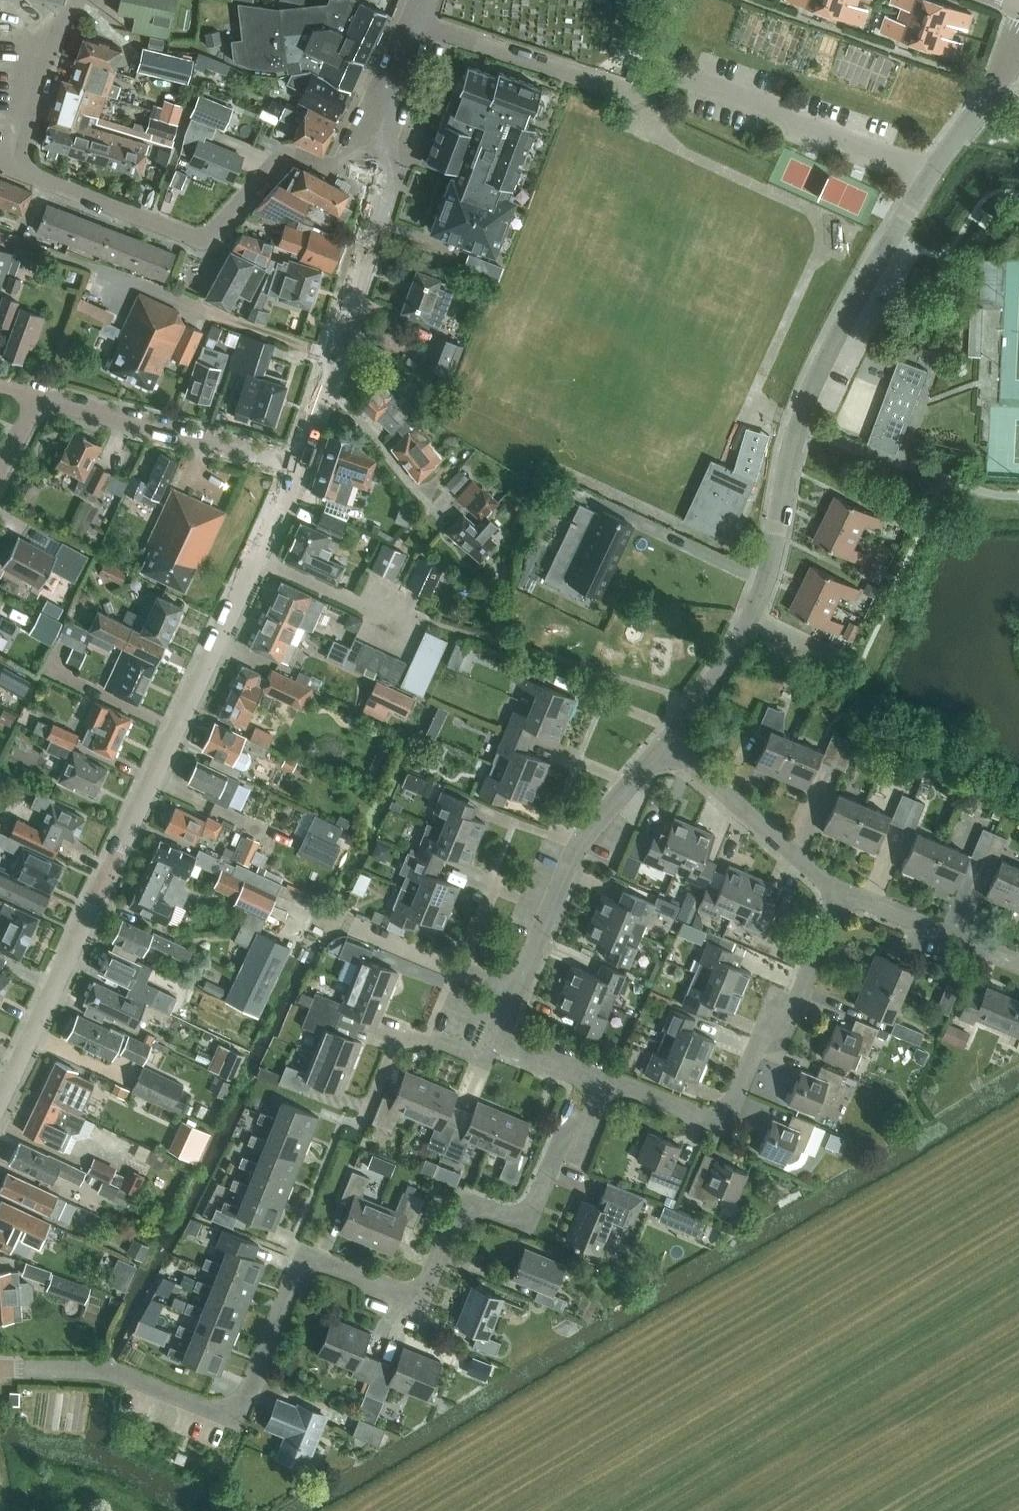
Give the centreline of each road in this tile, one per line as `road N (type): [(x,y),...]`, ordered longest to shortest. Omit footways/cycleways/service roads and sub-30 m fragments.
road 1 (residential): [(0,1370),(112,1372),(237,1421),(303,1253),(418,1297),(455,1213),(468,1207),(530,1215),(552,1161),(582,1138),(610,1080)]
road 2 (residential): [(664,743),(714,682),(749,621),(804,406),(937,177),(1018,59)]
road 3 (unclassified): [(0,1115),(298,463)]
road 4 (residential): [(350,175),(293,159),(221,239),(198,243),(39,178),(28,168),(26,143),(77,0)]
road 5 (residential): [(610,1080),(702,1114),(735,1106),(768,1026),(794,1011),(834,893)]
road 6 (residential): [(516,997),(577,856),(664,743)]
road 7 (unclassified): [(298,463),(388,186)]
road 8 (residential): [(298,463),(41,398)]
road 9 (residential): [(516,997),(295,903)]
road 10 (residential): [(834,893),(664,743)]
road 11 (residential): [(1018,964),(834,893)]
road 12 (residential): [(350,175),(421,22)]
road 13 (unclassified): [(421,22),(388,186)]
road 14 (residential): [(387,1057),(400,1033),(483,1057),(494,1038)]
road 15 (residential): [(610,1080),(494,1038)]

